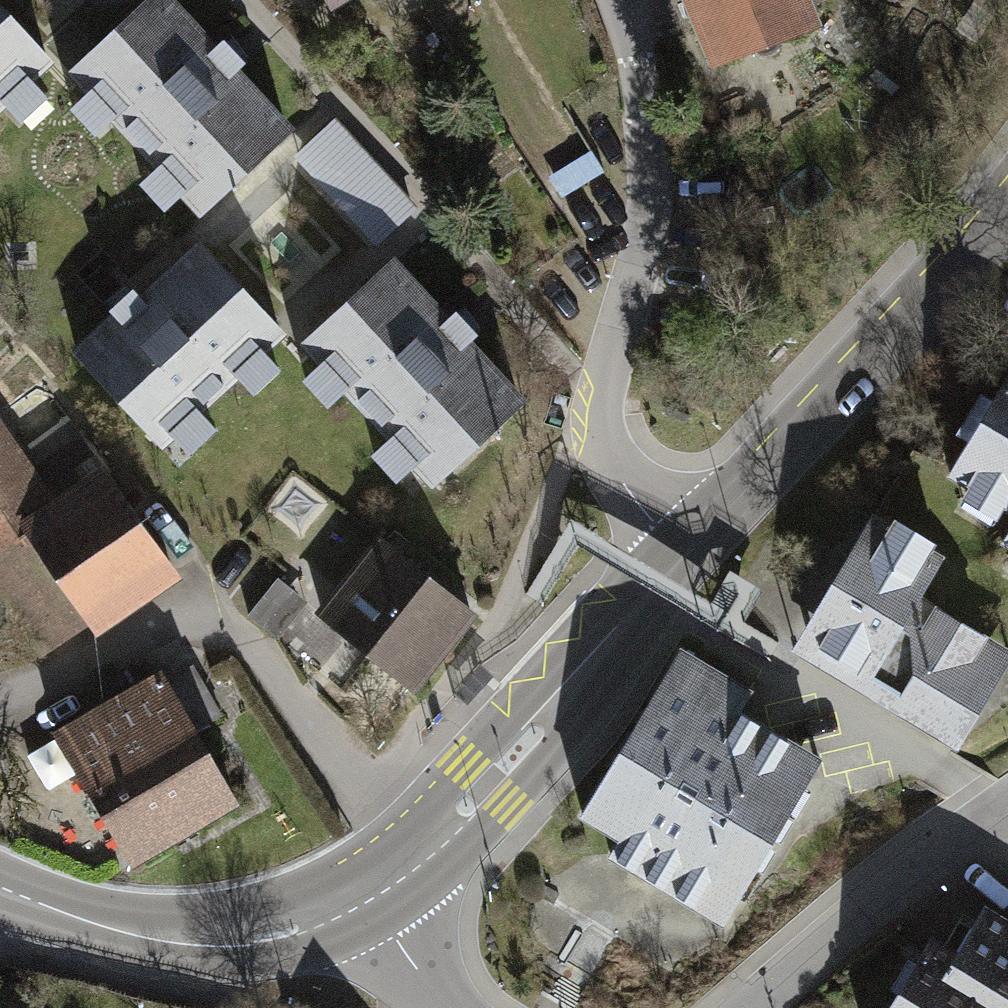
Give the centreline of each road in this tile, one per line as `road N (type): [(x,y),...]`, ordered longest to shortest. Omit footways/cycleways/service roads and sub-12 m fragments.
road 1 (secondary): [(1007,223),(782,462),(671,562)]
road 2 (secondary): [(671,562),(486,782),(404,871),(366,897)]
road 3 (residential): [(599,398),(650,230),(653,140),(619,0)]
road 4 (secondary): [(366,897),(253,941),(189,942),(128,933),(0,887)]
road 5 (residential): [(988,816),(757,1007)]
road 6 (residential): [(599,398),(606,450),(640,535),(671,562)]
road 7 (residential): [(366,897),(438,1007)]

